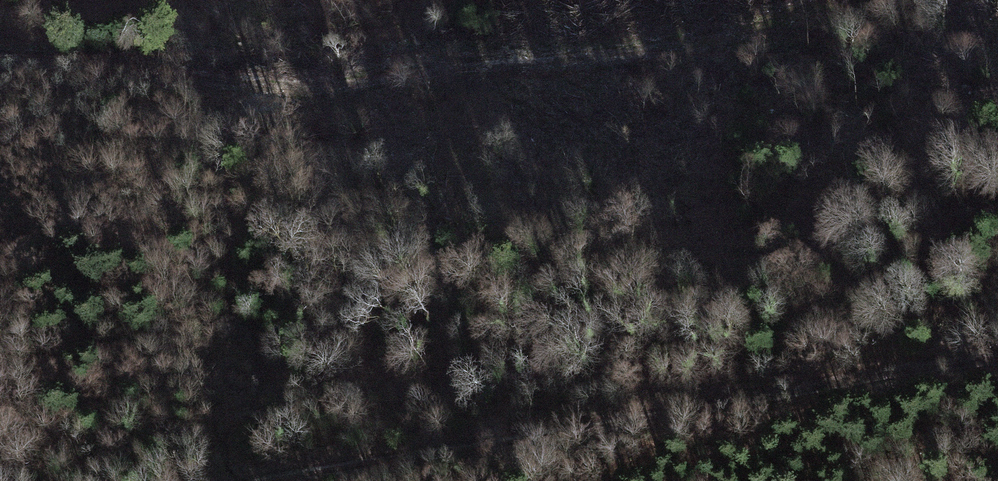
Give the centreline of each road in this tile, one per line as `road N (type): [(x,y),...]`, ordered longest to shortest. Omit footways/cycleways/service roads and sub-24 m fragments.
road 1 (track): [(0,56),(93,60),(204,84),(293,88),(638,42),(840,0)]
road 2 (track): [(254,480),(997,353)]

